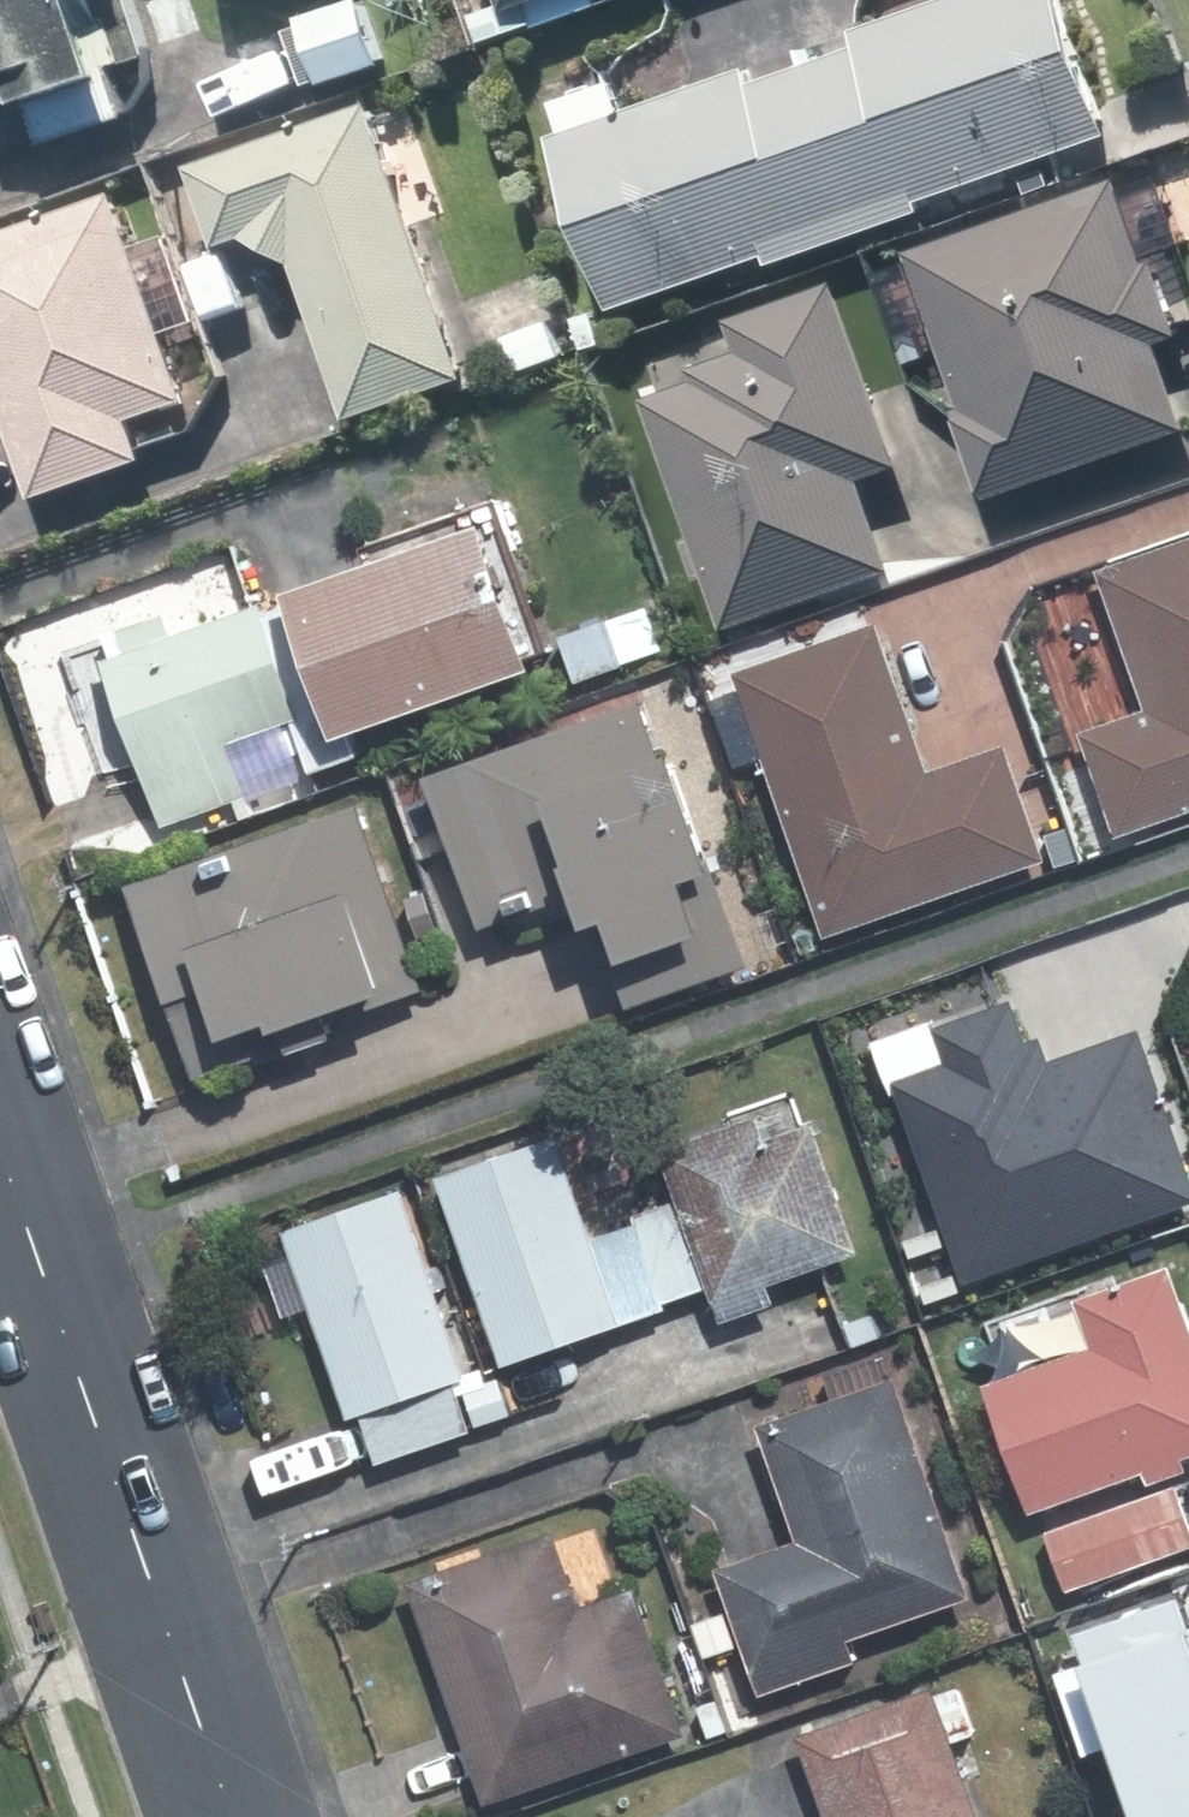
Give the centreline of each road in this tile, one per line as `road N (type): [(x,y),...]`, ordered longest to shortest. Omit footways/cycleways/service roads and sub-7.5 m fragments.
road 1 (secondary): [(0,1142),(235,1816)]

